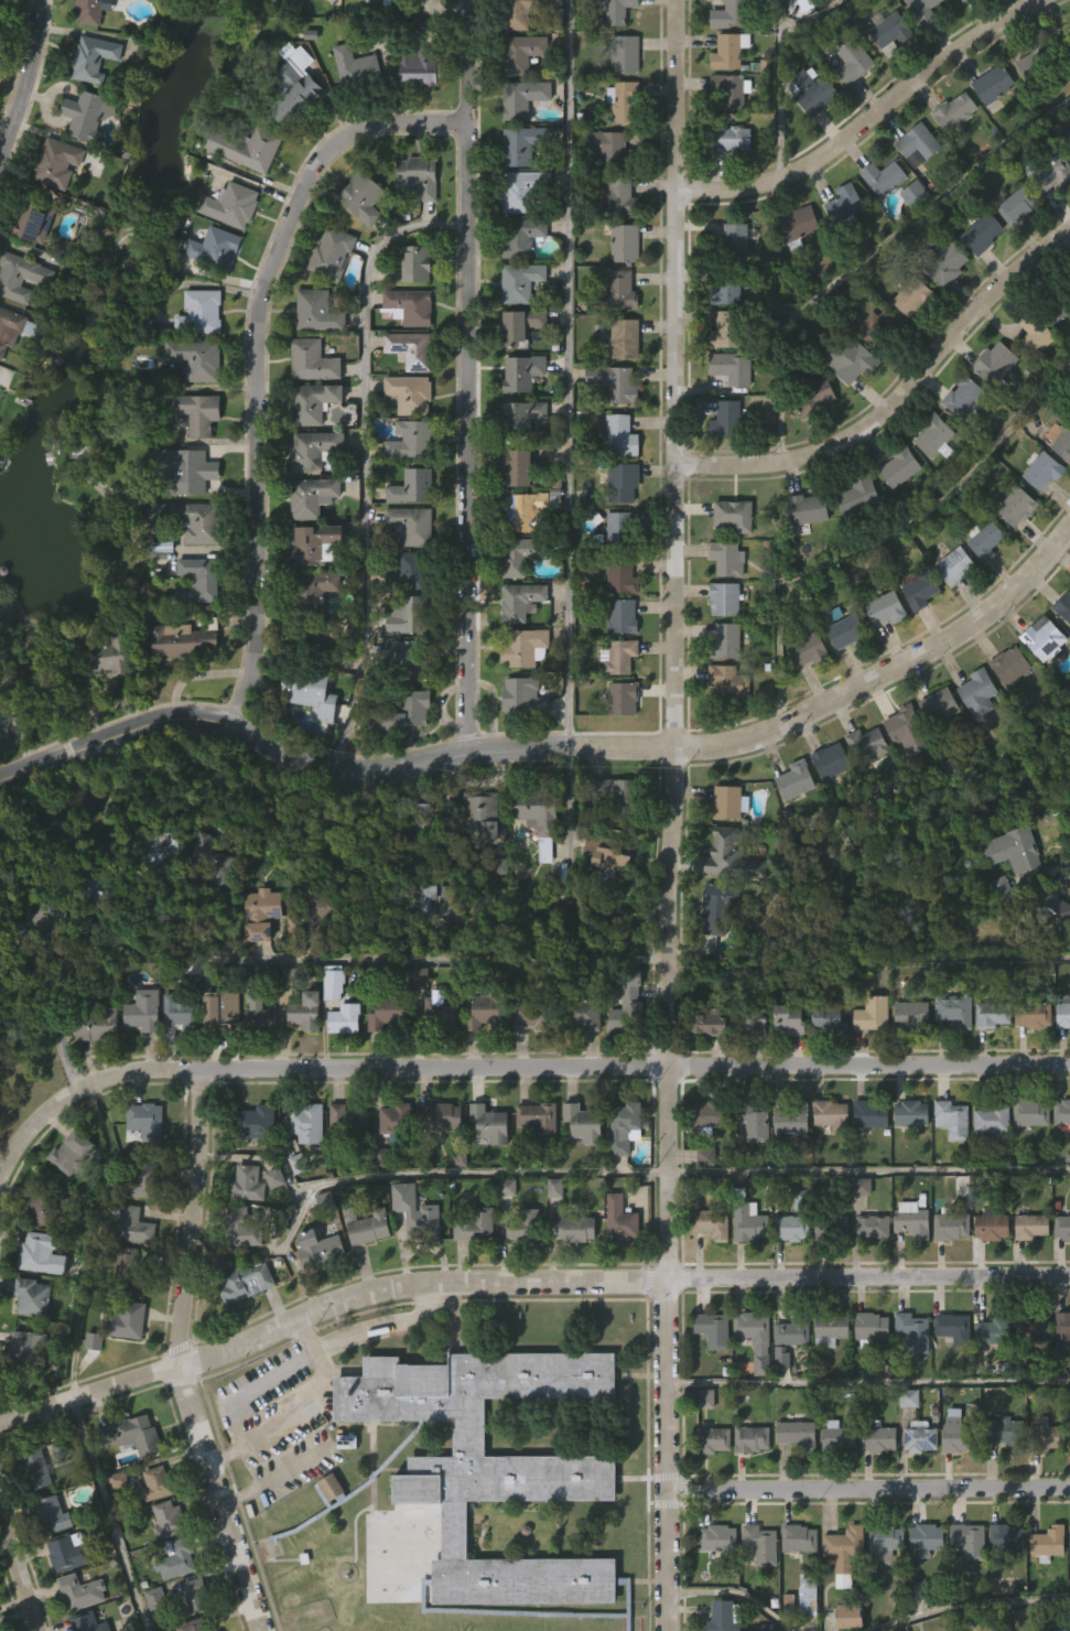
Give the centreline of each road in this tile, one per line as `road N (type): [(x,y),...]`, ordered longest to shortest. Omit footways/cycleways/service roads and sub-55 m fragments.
road 1 (residential): [(668,1630),(680,0)]
road 2 (residential): [(0,782),(153,721),(186,719),(231,724),(326,765),(365,770),(468,748),(677,748),(761,735),(862,692),(983,625),(1069,537)]
road 3 (residential): [(0,1168),(44,1112),(133,1068),(1069,1065)]
road 4 (residential): [(0,1421),(226,1354),(349,1298),(418,1285),(1069,1282)]
road 5 (residential): [(468,748),(473,0)]
road 6 (residential): [(231,724),(256,652),(261,302),(320,166),(343,142),(396,122),(473,125)]
road 7 (residential): [(263,1630),(180,1365),(197,1067)]
road 8 (residential): [(675,466),(798,465),(855,442),(910,400),(950,348),(1069,240)]
road 9 (residential): [(679,190),(796,179),(1047,0)]
road 10 (residential): [(667,1490),(1069,1488)]
road 11 (residential): [(0,169),(37,55),(42,0)]
road 12 (residential): [(39,1630),(0,1504)]

